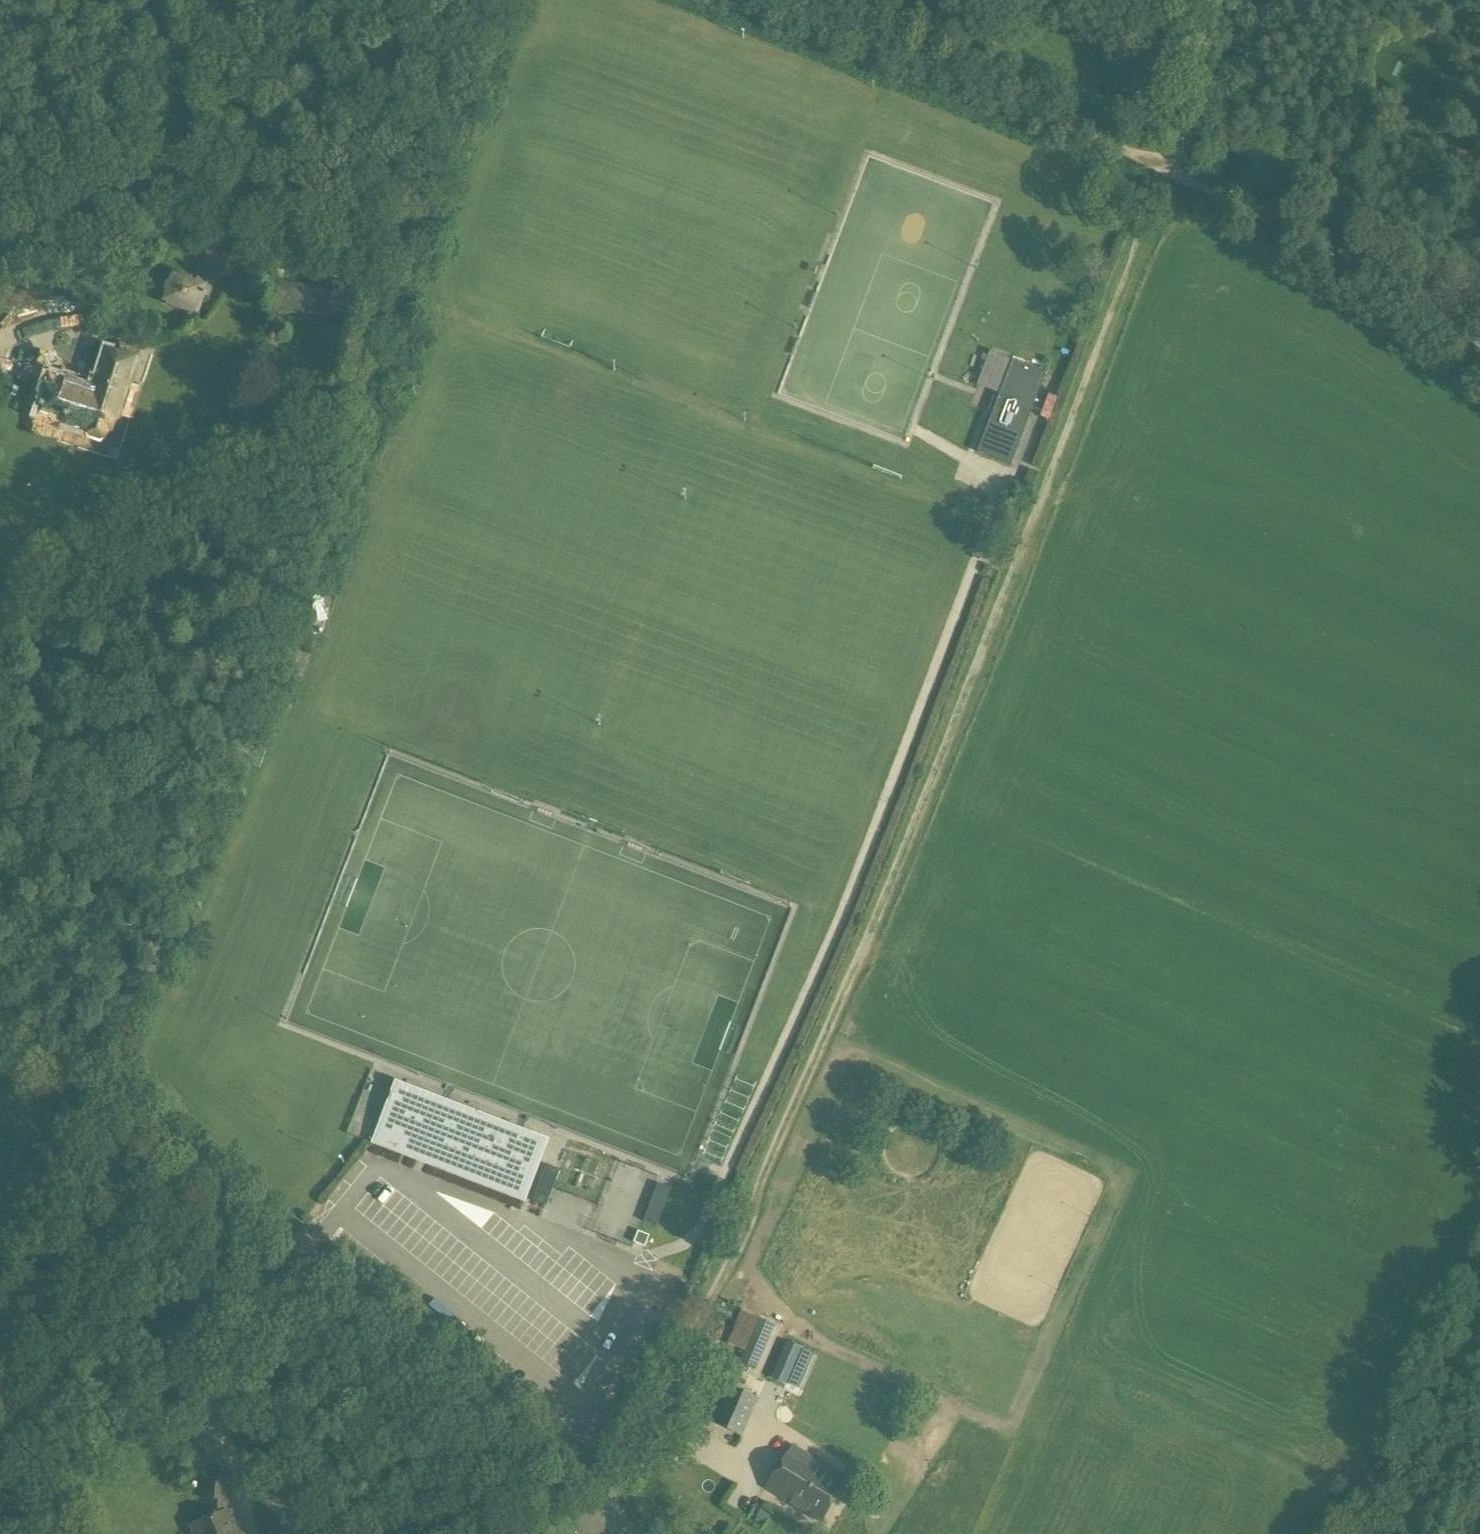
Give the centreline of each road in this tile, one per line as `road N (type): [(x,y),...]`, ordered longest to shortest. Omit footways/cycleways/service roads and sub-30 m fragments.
road 1 (track): [(1170,172),(641,1457)]
road 2 (unclassified): [(632,1533),(0,1022)]
road 3 (track): [(761,0),(925,61),(1298,224),(1479,354)]
road 4 (track): [(1170,172),(1240,0)]

